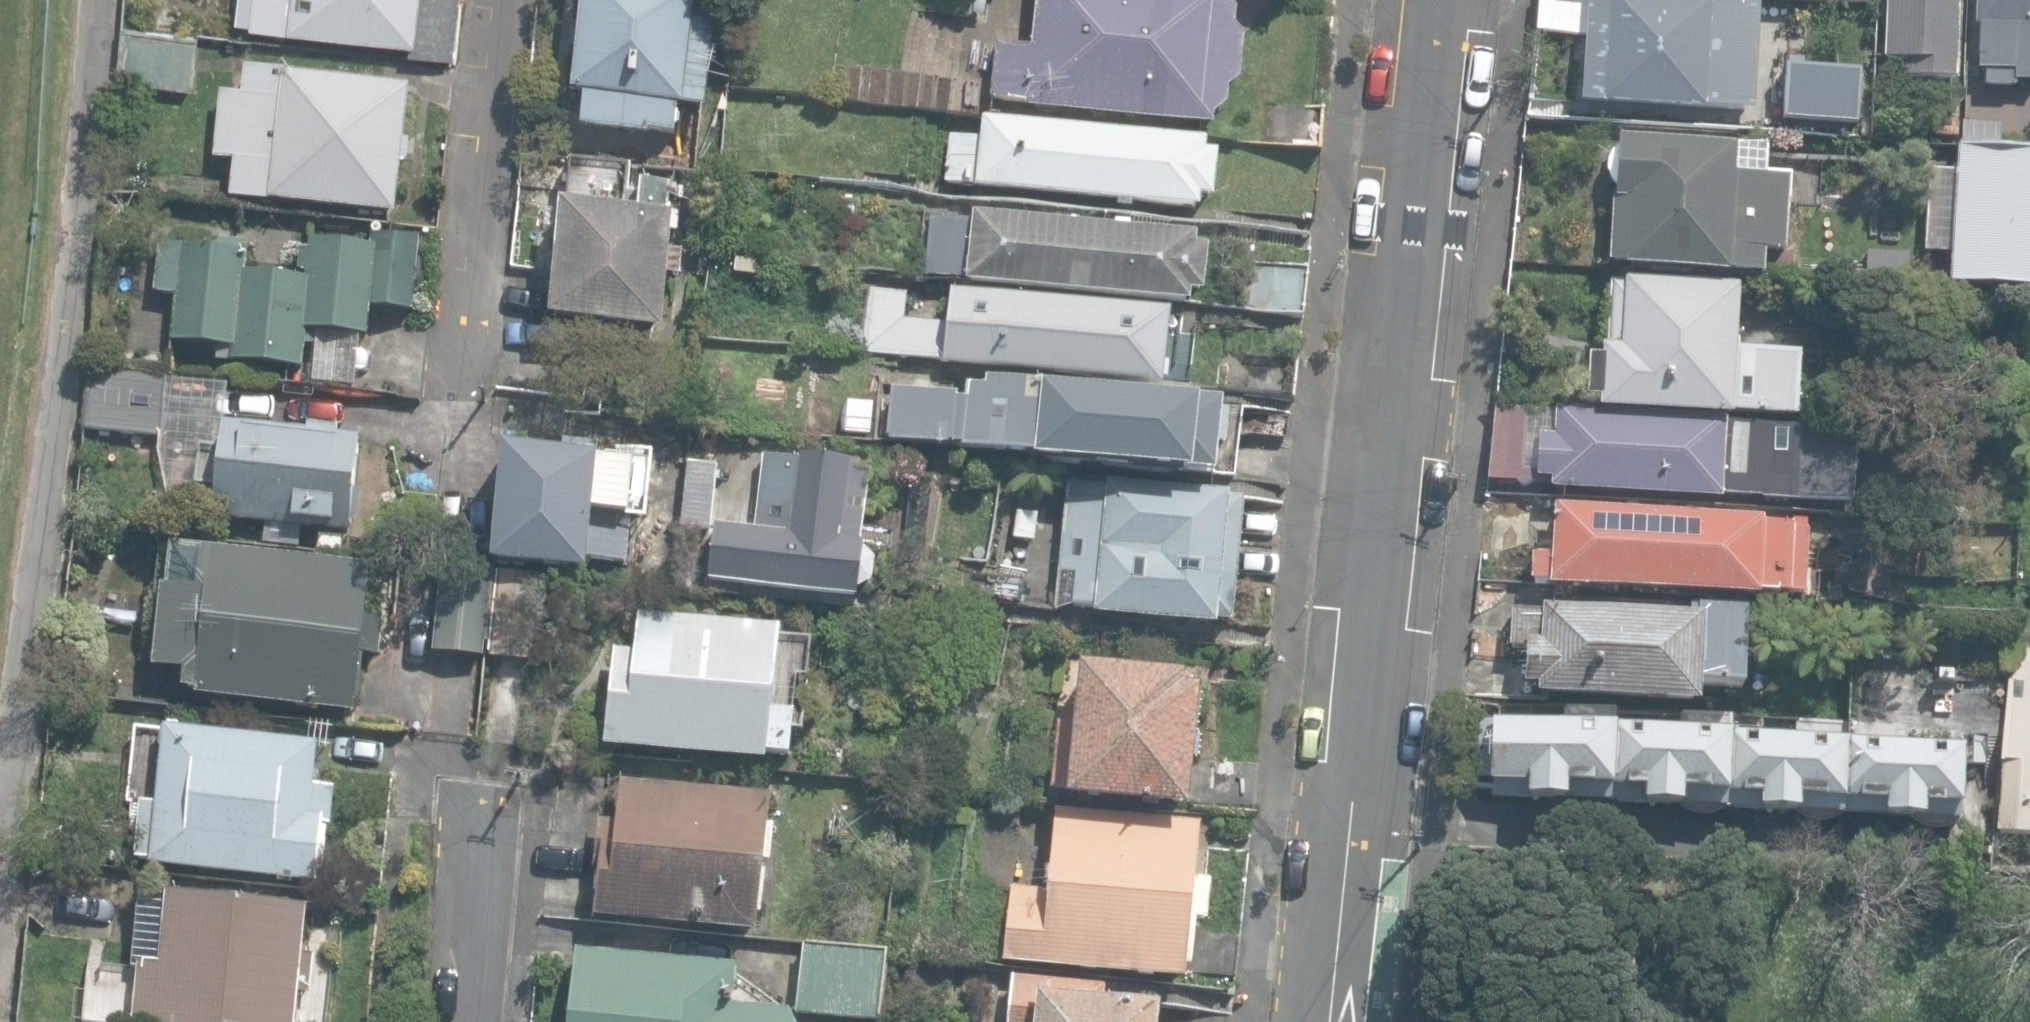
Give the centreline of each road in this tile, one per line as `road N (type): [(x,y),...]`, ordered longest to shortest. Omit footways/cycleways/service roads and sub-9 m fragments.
road 1 (residential): [(1333,1021),(1436,0)]
road 2 (residential): [(455,418),(498,0)]
road 3 (residential): [(476,800),(465,1021)]

